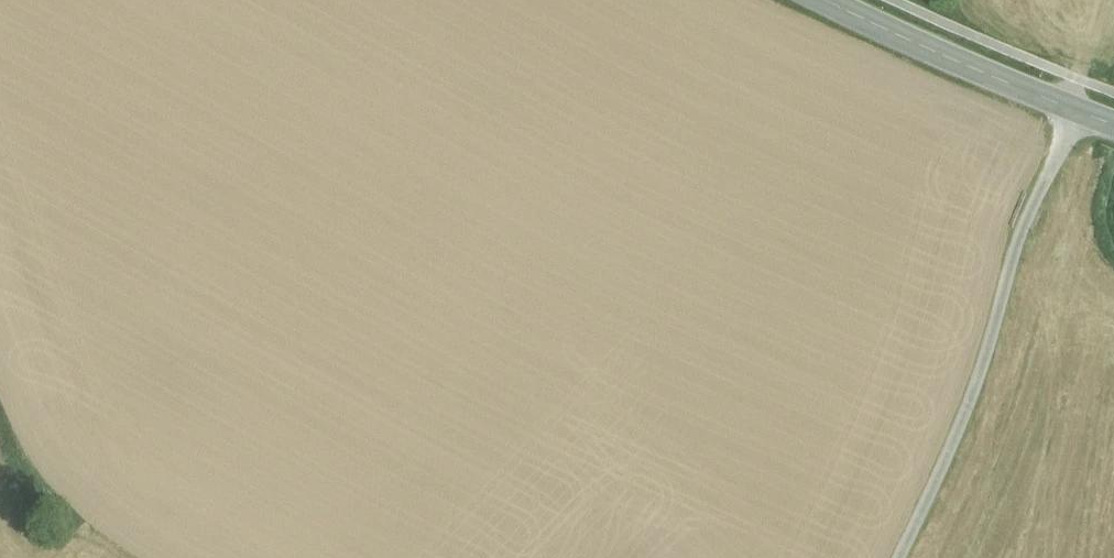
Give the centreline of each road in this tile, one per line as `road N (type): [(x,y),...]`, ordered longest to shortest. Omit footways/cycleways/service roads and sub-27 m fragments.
road 1 (secondary): [(1113,123),(825,0)]

